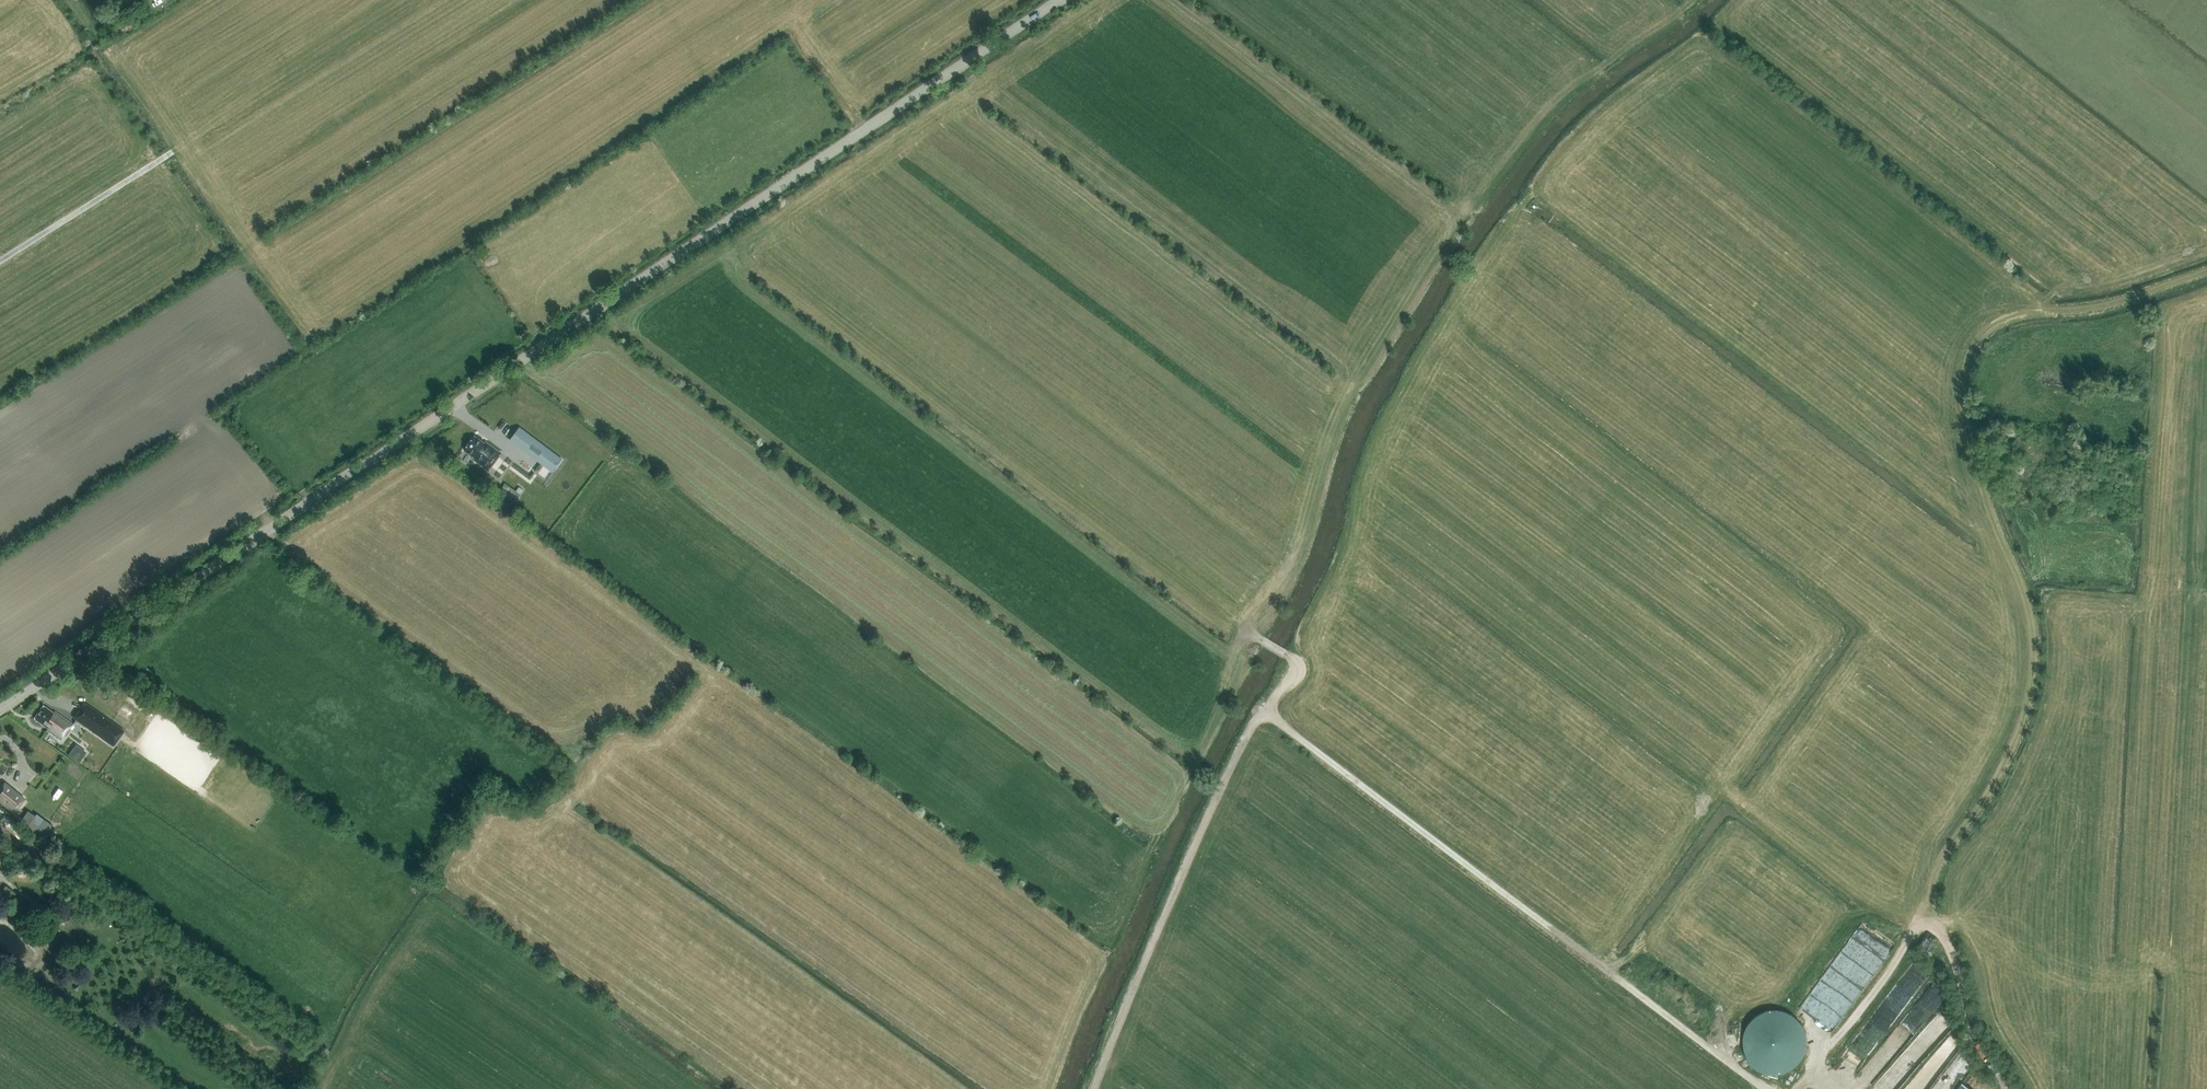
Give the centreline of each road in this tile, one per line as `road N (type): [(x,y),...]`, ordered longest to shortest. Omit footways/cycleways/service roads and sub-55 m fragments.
road 1 (tertiary): [(1064,0),(0,710)]

